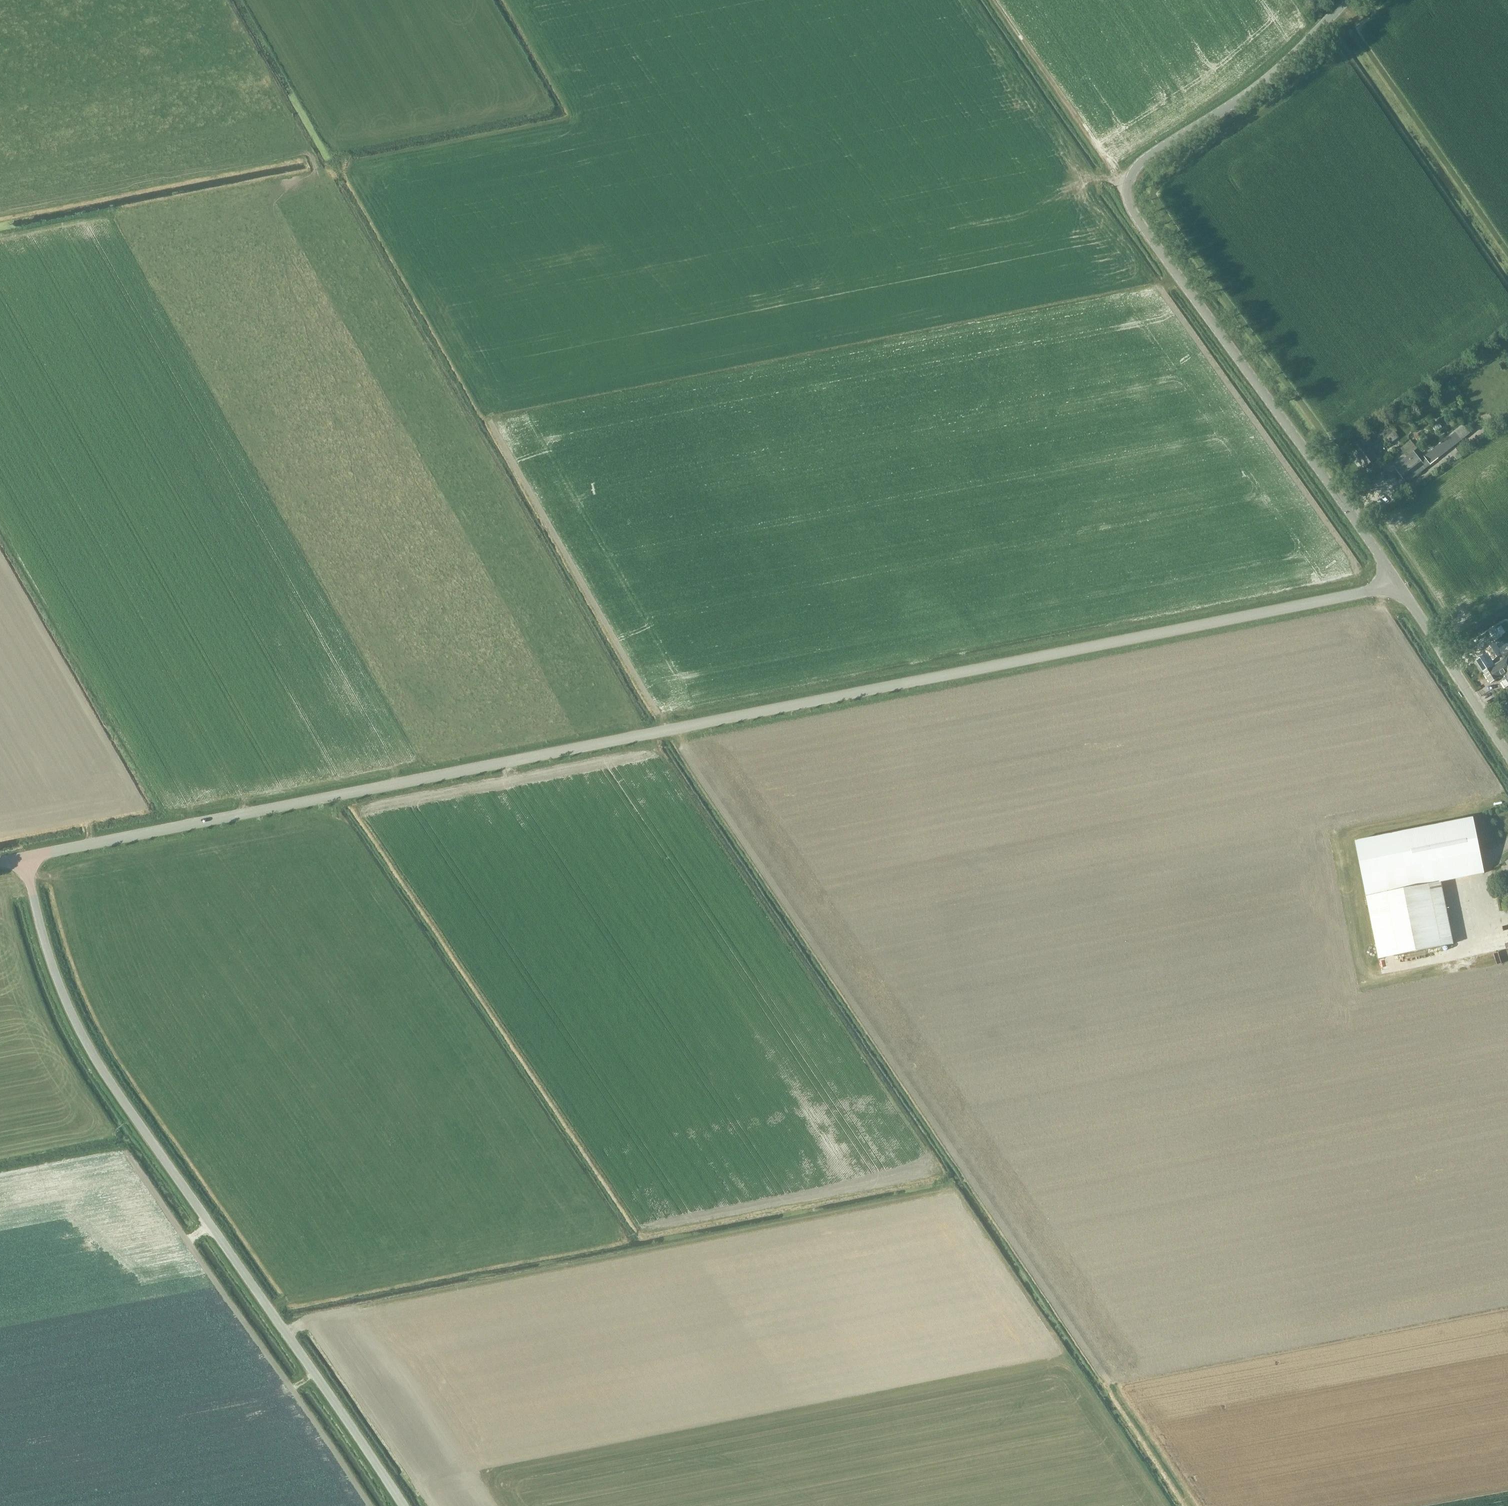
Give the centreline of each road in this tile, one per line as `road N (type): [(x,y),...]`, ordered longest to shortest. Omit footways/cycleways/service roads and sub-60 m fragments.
road 1 (unclassified): [(21,859),(1399,586)]
road 2 (tertiary): [(1399,586),(1131,201),(1141,168),(1266,80),(1345,0)]
road 3 (unclassified): [(21,859),(77,1028),(270,1310)]
road 4 (unclassified): [(404,1505),(270,1310)]
road 5 (tertiary): [(1507,754),(1399,586)]

